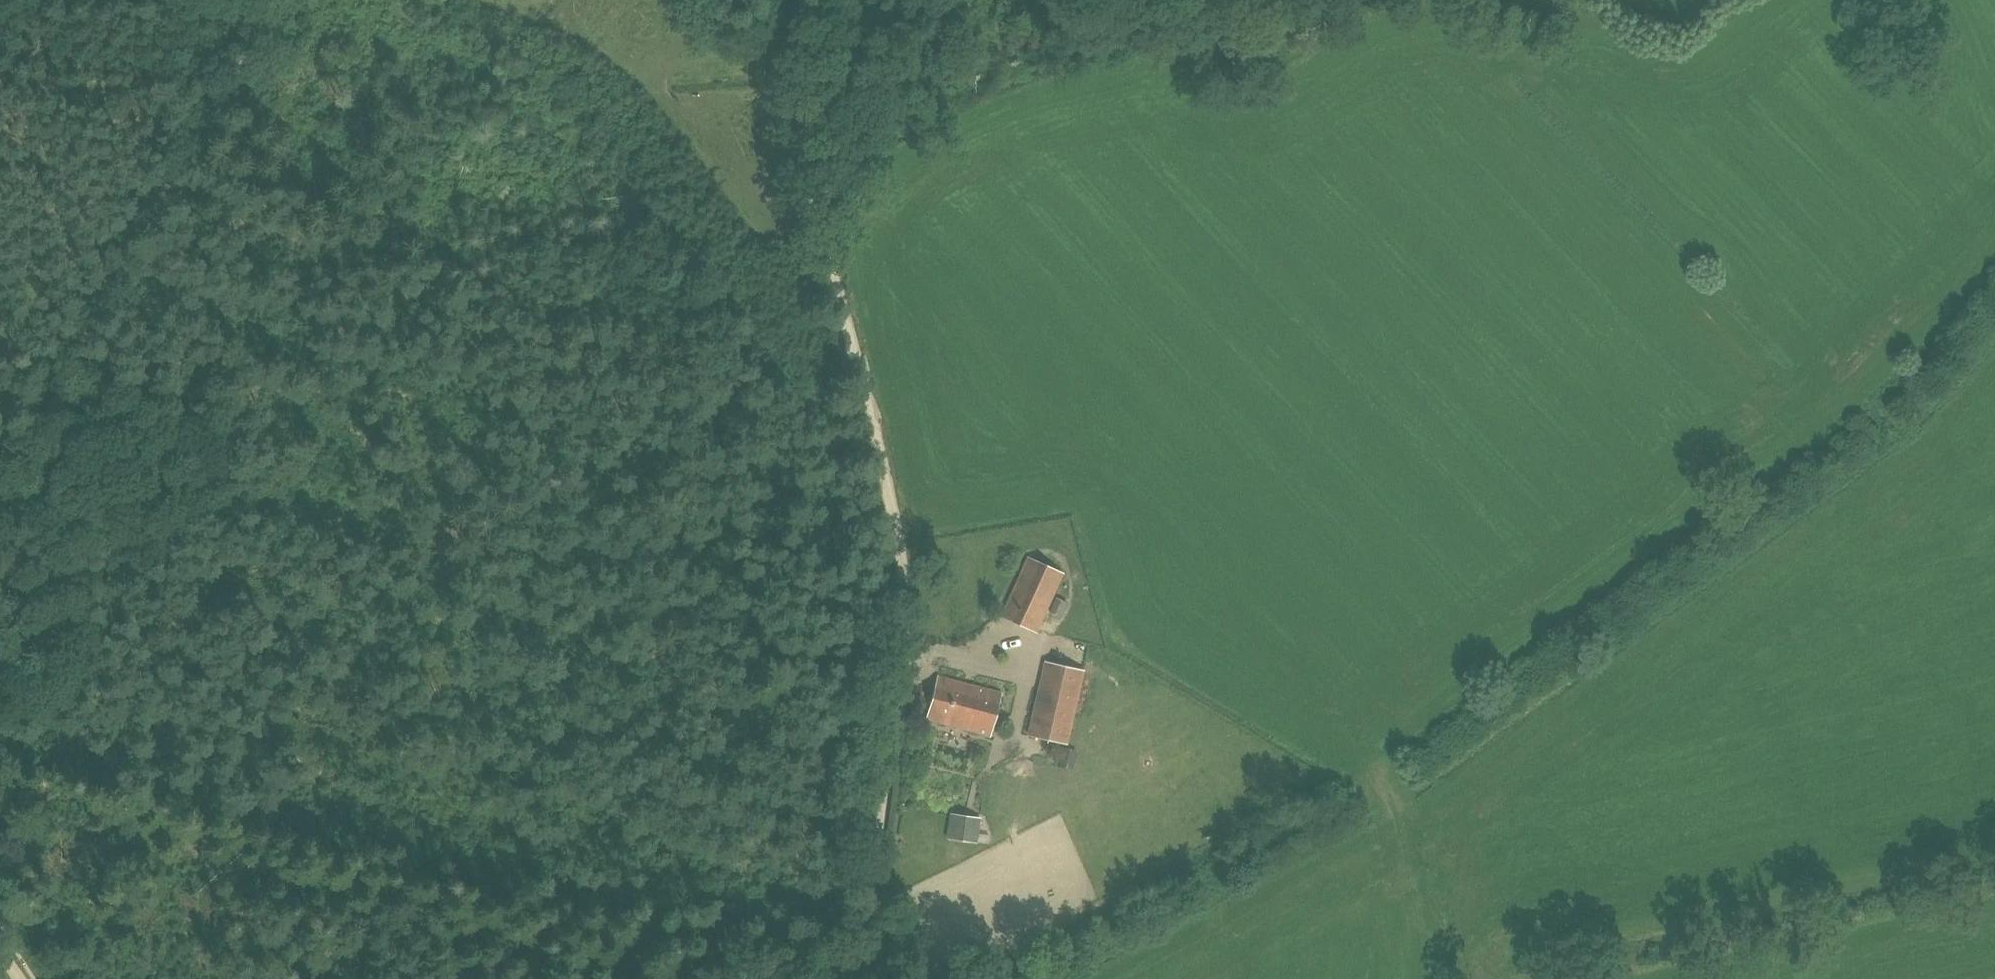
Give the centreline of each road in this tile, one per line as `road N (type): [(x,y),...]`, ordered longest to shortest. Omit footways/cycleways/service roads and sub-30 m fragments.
road 1 (track): [(861,978),(886,823),(904,620),(898,539),(793,110),(783,0)]
road 2 (track): [(0,469),(279,0)]

